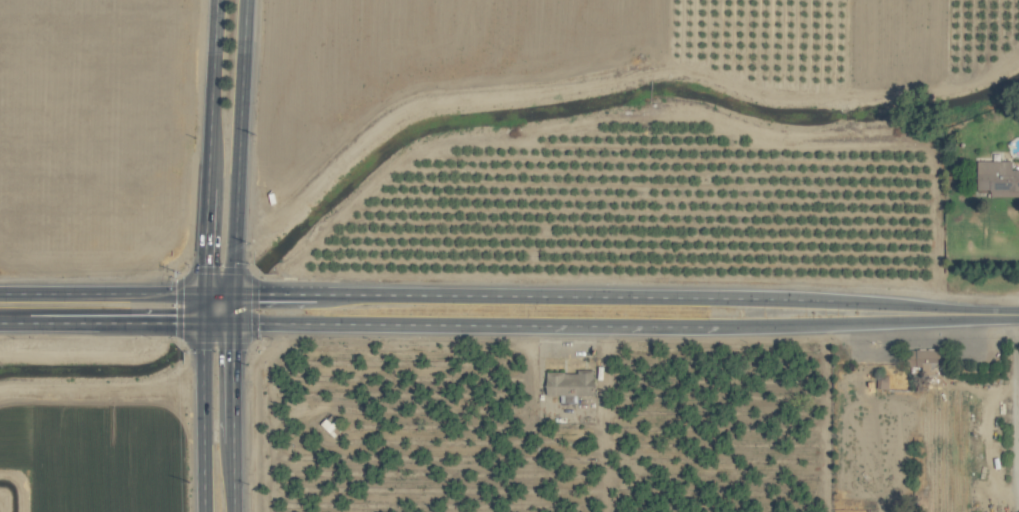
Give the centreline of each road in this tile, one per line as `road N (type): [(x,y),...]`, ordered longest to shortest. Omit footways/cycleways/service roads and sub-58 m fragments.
road 1 (primary): [(829,301),(315,294)]
road 2 (secondary): [(232,294),(246,0)]
road 3 (primary): [(232,323),(508,325)]
road 4 (primary): [(718,327),(934,320)]
road 5 (primary): [(508,325),(718,327)]
road 6 (primary): [(29,323),(232,323)]
road 7 (primary): [(202,294),(0,294)]
road 8 (track): [(1013,314),(1018,511)]
road 9 (secondary): [(218,0),(207,188)]
road 10 (secondary): [(202,323),(204,511)]
road 11 (secondary): [(207,188),(202,323)]
road 12 (secondary): [(232,443),(232,323)]

